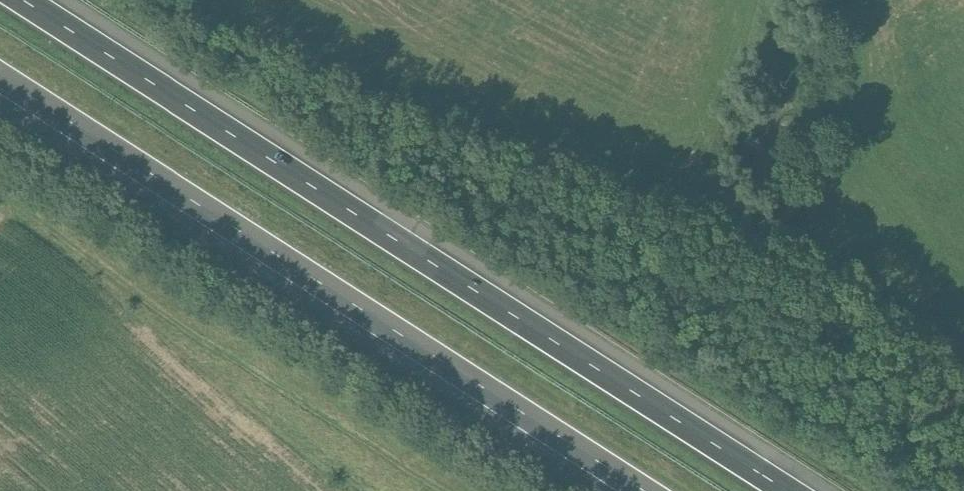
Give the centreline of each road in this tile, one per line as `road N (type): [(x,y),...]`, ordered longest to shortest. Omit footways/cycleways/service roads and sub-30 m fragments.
road 1 (motorway): [(789,490),(26,0)]
road 2 (motorway): [(0,77),(645,490)]
road 3 (track): [(363,490),(0,187)]

